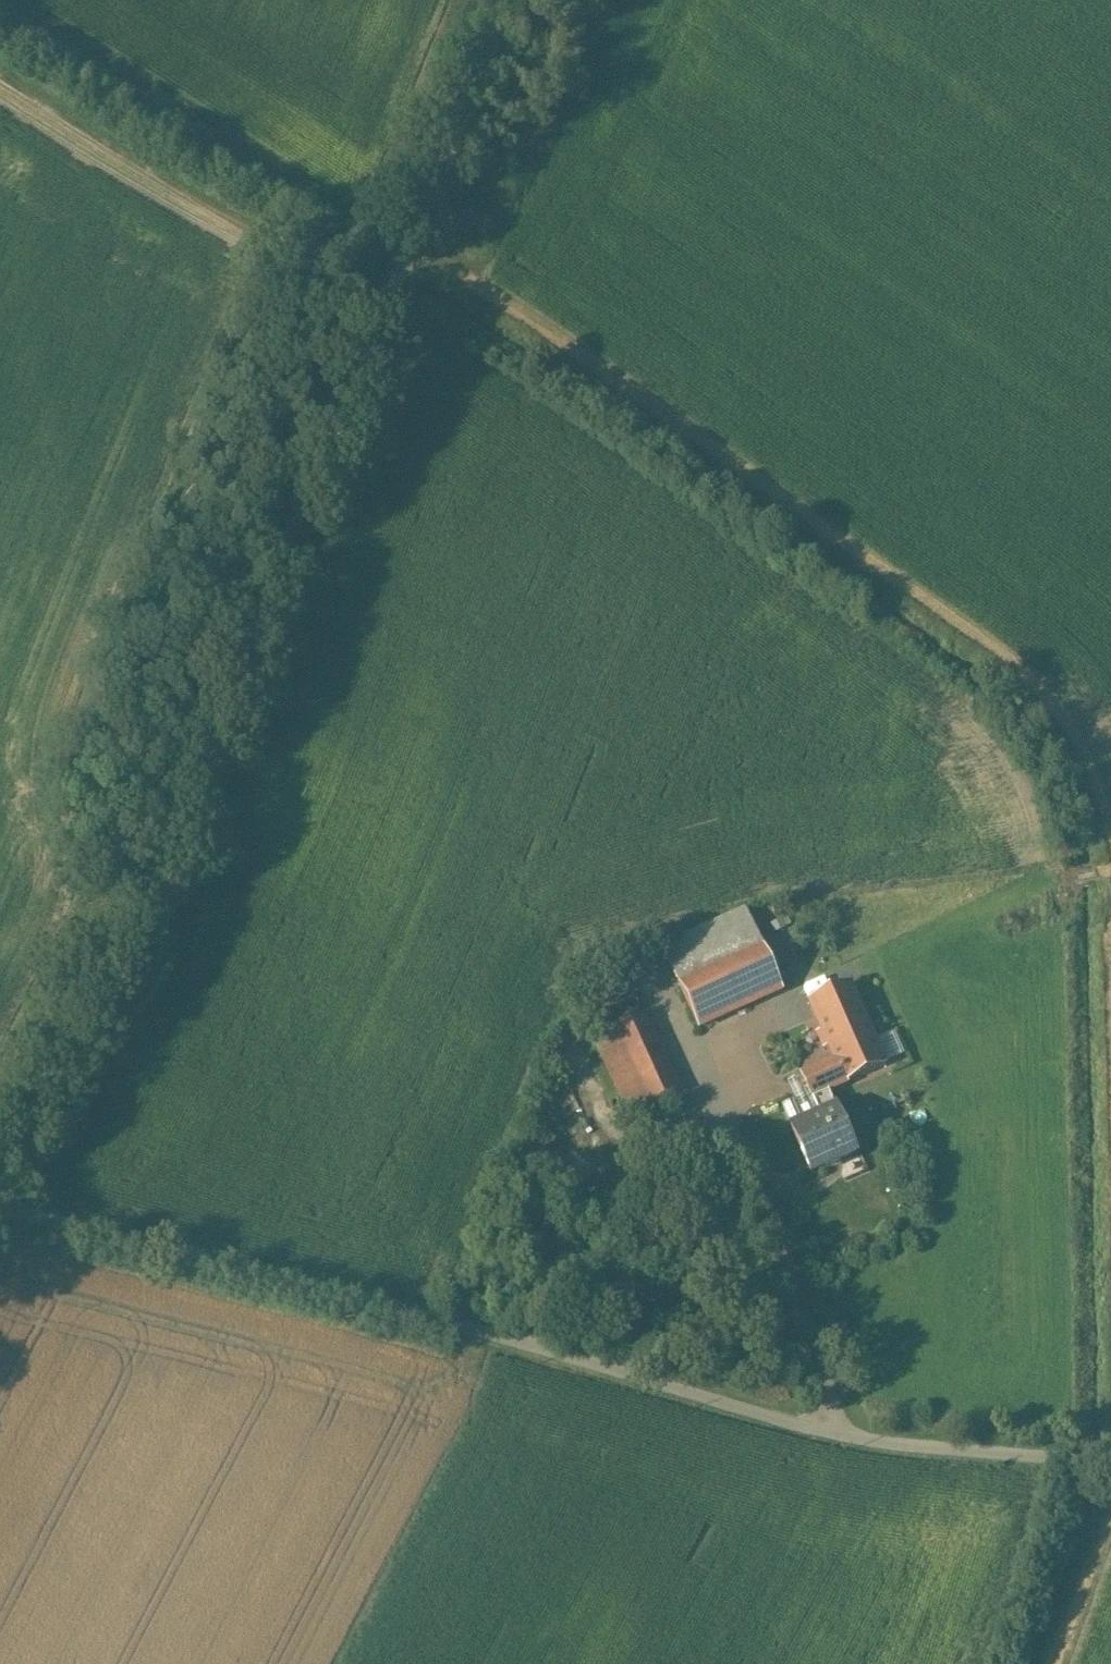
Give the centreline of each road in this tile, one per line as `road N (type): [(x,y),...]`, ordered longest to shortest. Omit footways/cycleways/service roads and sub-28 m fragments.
road 1 (unclassified): [(520,0),(144,888),(0,1180)]
road 2 (unclassified): [(0,1212),(520,1346),(844,1441),(1110,1467)]

